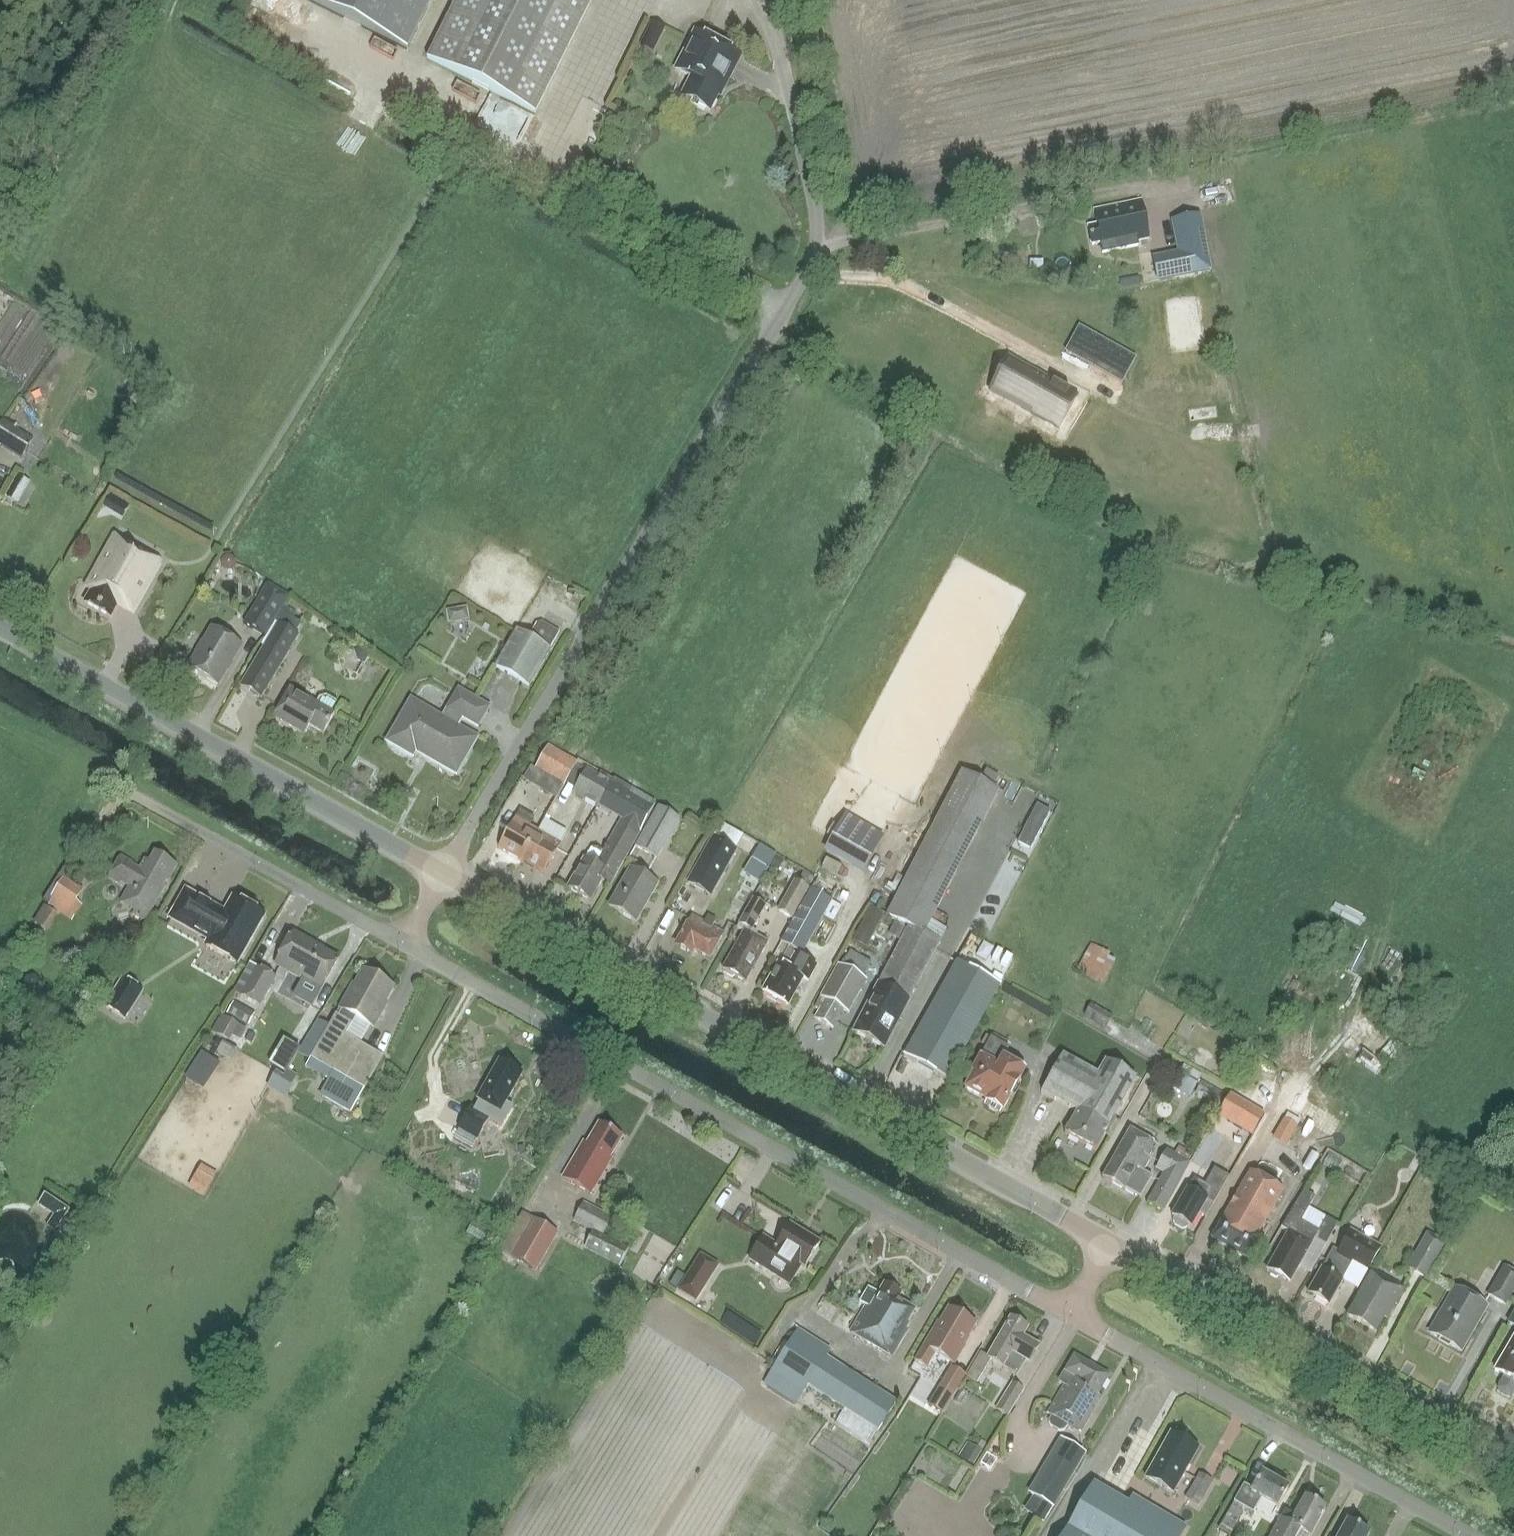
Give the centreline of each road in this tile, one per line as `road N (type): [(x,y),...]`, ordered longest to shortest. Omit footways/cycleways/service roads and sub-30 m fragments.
road 1 (unclassified): [(445,878),(808,267),(813,210),(767,0)]
road 2 (unclassified): [(1069,1312),(401,945)]
road 3 (tertiary): [(1105,1246),(445,878)]
road 4 (tertiary): [(445,878),(0,628)]
road 5 (tertiary): [(1513,1472),(1105,1246)]
road 6 (unclassified): [(1470,1535),(1069,1312)]
road 7 (track): [(808,267),(832,244),(859,236),(1177,179)]
road 8 (unclassified): [(401,945),(125,796)]
road 9 (track): [(832,244),(852,194),(813,0)]

